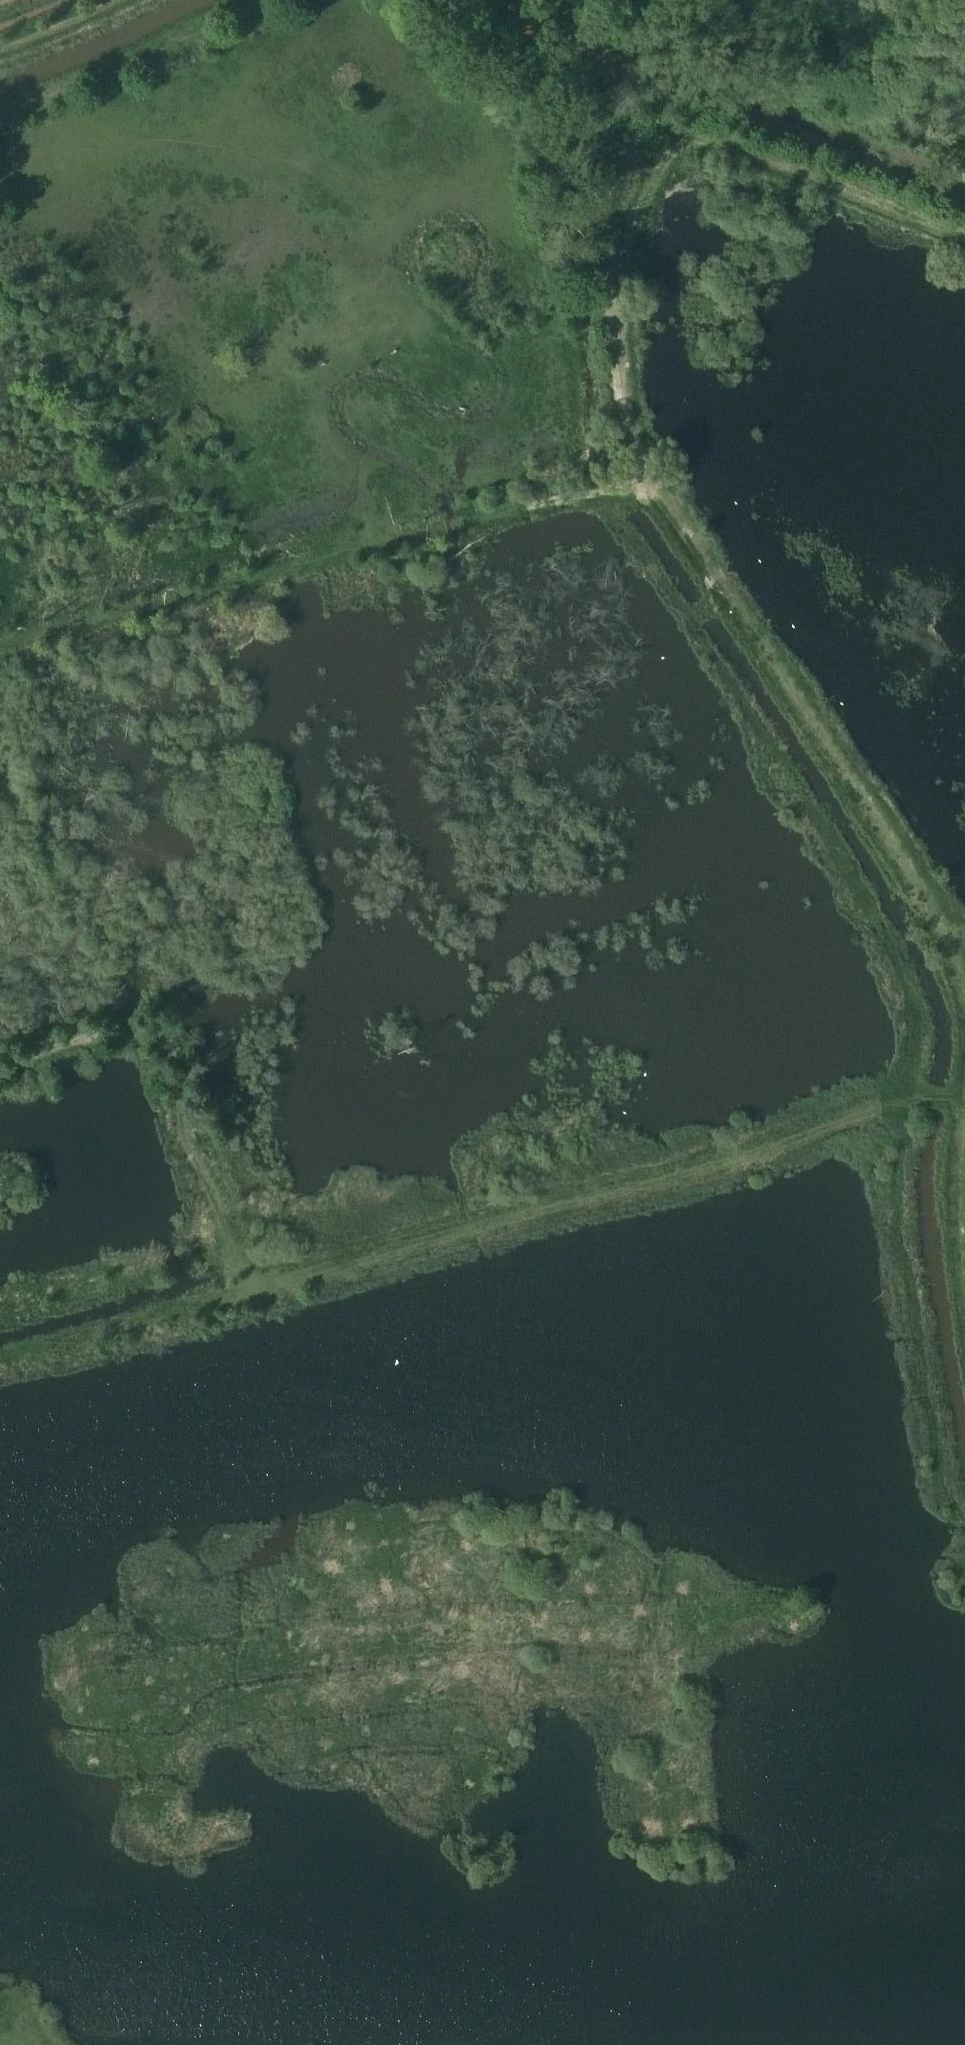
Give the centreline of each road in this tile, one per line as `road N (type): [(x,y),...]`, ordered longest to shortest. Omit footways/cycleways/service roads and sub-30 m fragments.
road 1 (track): [(440,0),(674,126),(621,262),(618,346),(641,470),(228,584)]
road 2 (track): [(641,470),(950,934),(964,982)]
road 3 (track): [(521,0),(964,181)]
road 4 (track): [(964,239),(674,126)]
road 5 (track): [(964,1124),(964,1303)]

